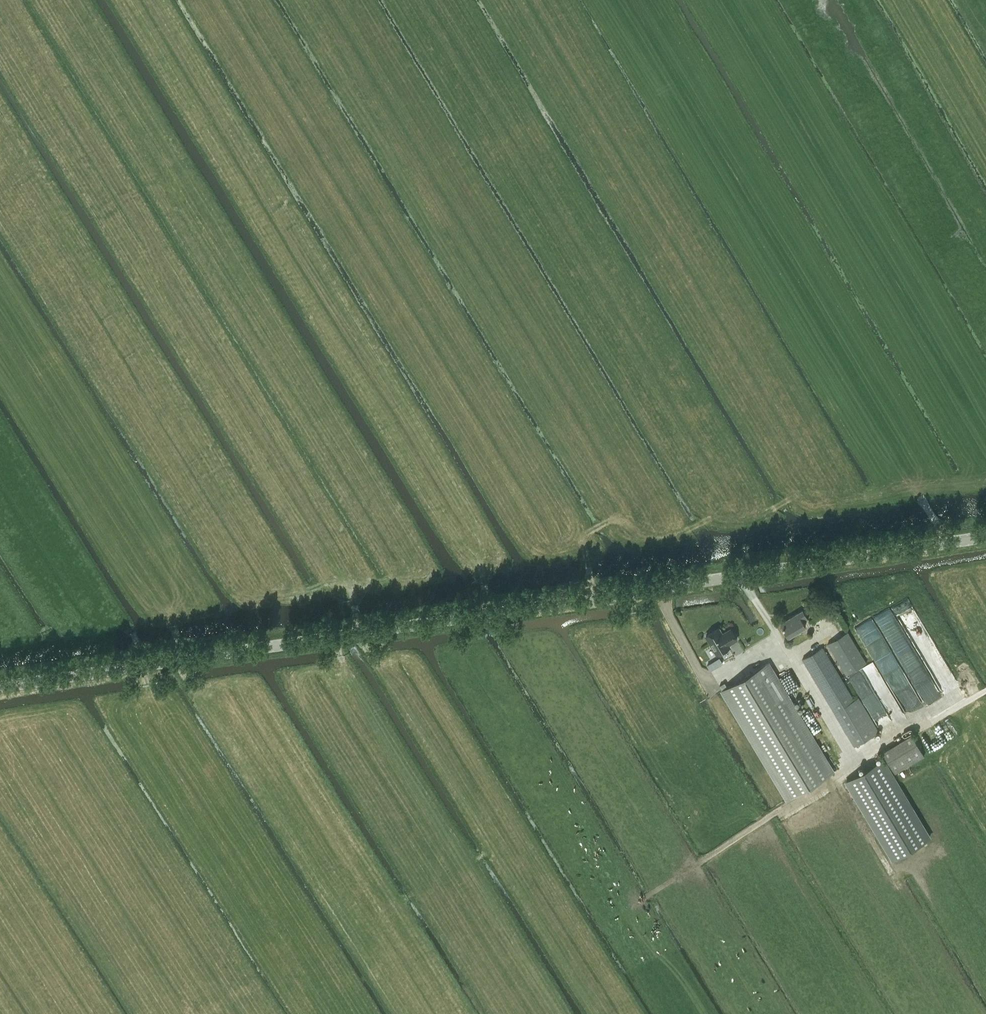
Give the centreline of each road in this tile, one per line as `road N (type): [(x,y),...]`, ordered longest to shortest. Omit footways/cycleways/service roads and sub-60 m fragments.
road 1 (unclassified): [(0,688),(985,538)]

